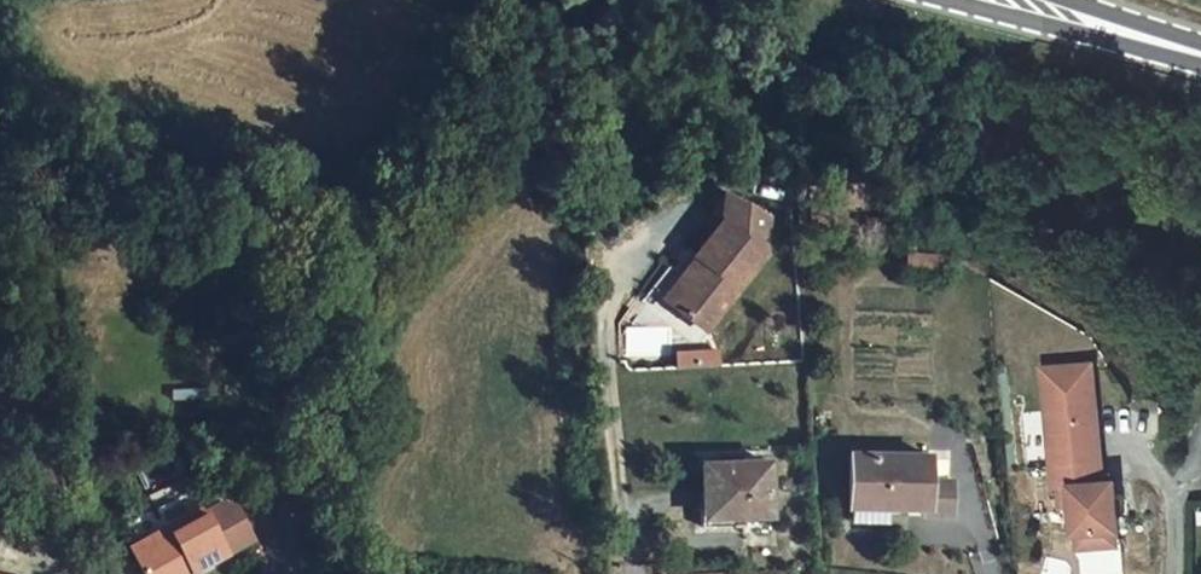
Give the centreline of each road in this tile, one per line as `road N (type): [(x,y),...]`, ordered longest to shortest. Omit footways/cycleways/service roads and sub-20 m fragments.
road 1 (secondary): [(895,0),(1200,67)]
road 2 (secondary): [(1200,55),(1047,0)]

